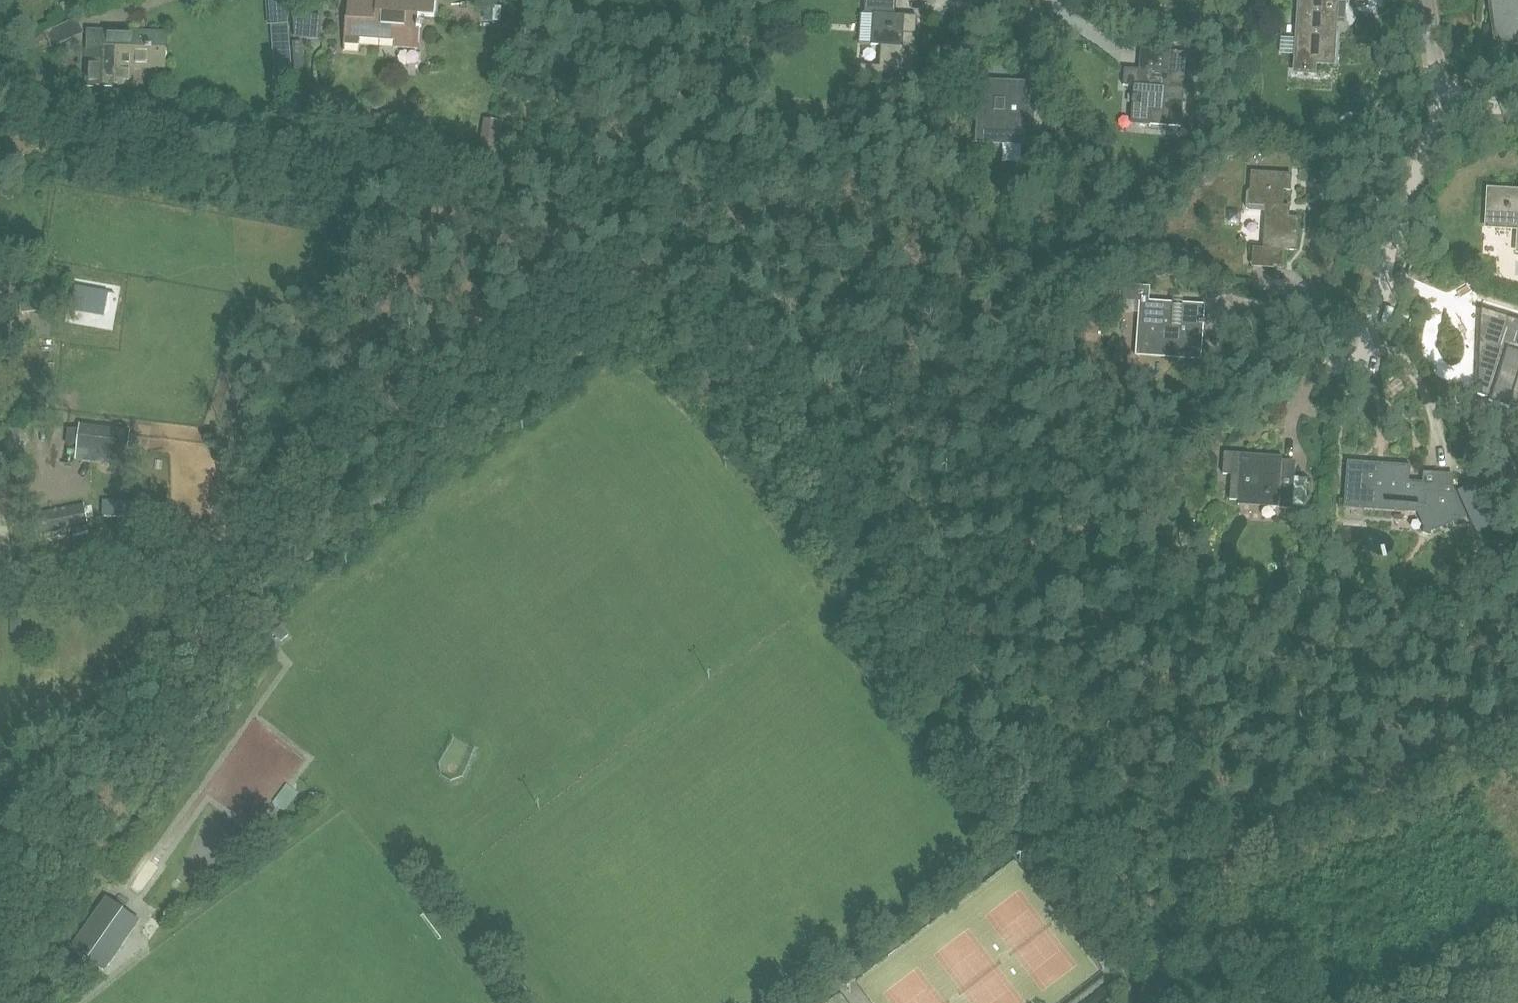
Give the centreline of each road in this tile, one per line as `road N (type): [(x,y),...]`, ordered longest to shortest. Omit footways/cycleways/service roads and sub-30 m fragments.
road 1 (unclassified): [(1302,442),(1317,375),(1368,320),(1445,88)]

